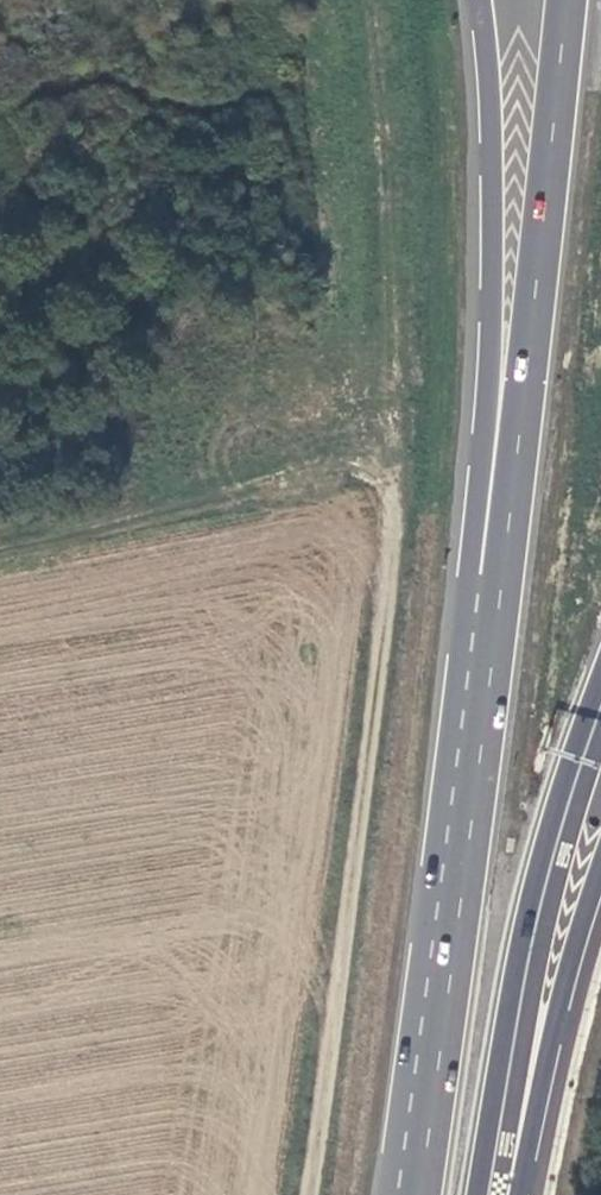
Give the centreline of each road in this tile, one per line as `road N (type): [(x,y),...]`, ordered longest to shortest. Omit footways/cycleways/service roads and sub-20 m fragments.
road 1 (track): [(0,551),(397,465),(309,1194)]
road 2 (trunk): [(567,0),(491,672)]
road 3 (trunk): [(481,0),(494,162),(493,277),(471,571),(491,672)]
road 4 (trunk): [(491,672),(419,1194)]
road 5 (trunk): [(500,1194),(539,956),(600,733)]
road 6 (trunk): [(502,1194),(600,895)]

